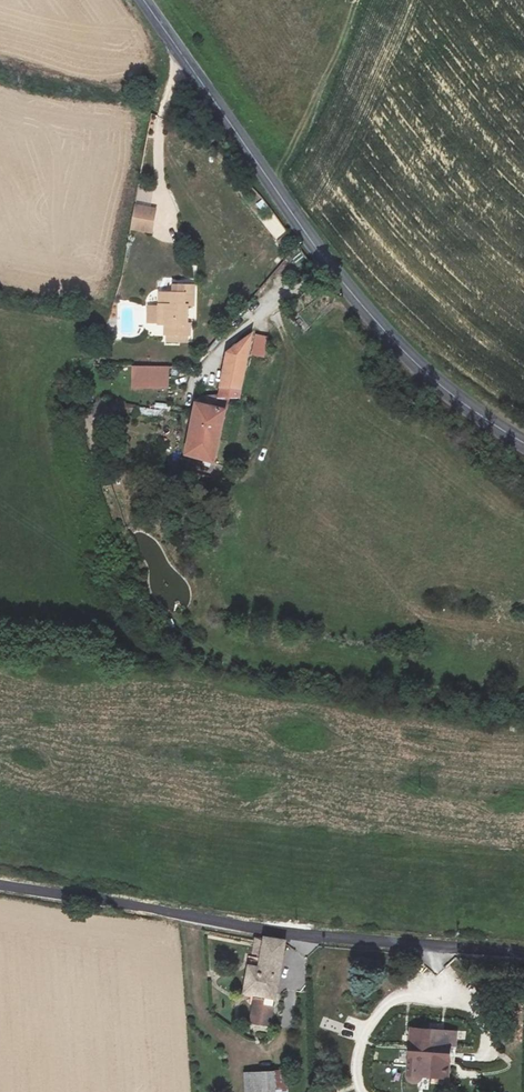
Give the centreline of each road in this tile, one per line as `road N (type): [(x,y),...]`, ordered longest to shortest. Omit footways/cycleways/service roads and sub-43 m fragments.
road 1 (tertiary): [(523,442),(444,389),(384,331),(144,0)]
road 2 (unclassified): [(523,950),(296,929),(0,884)]

